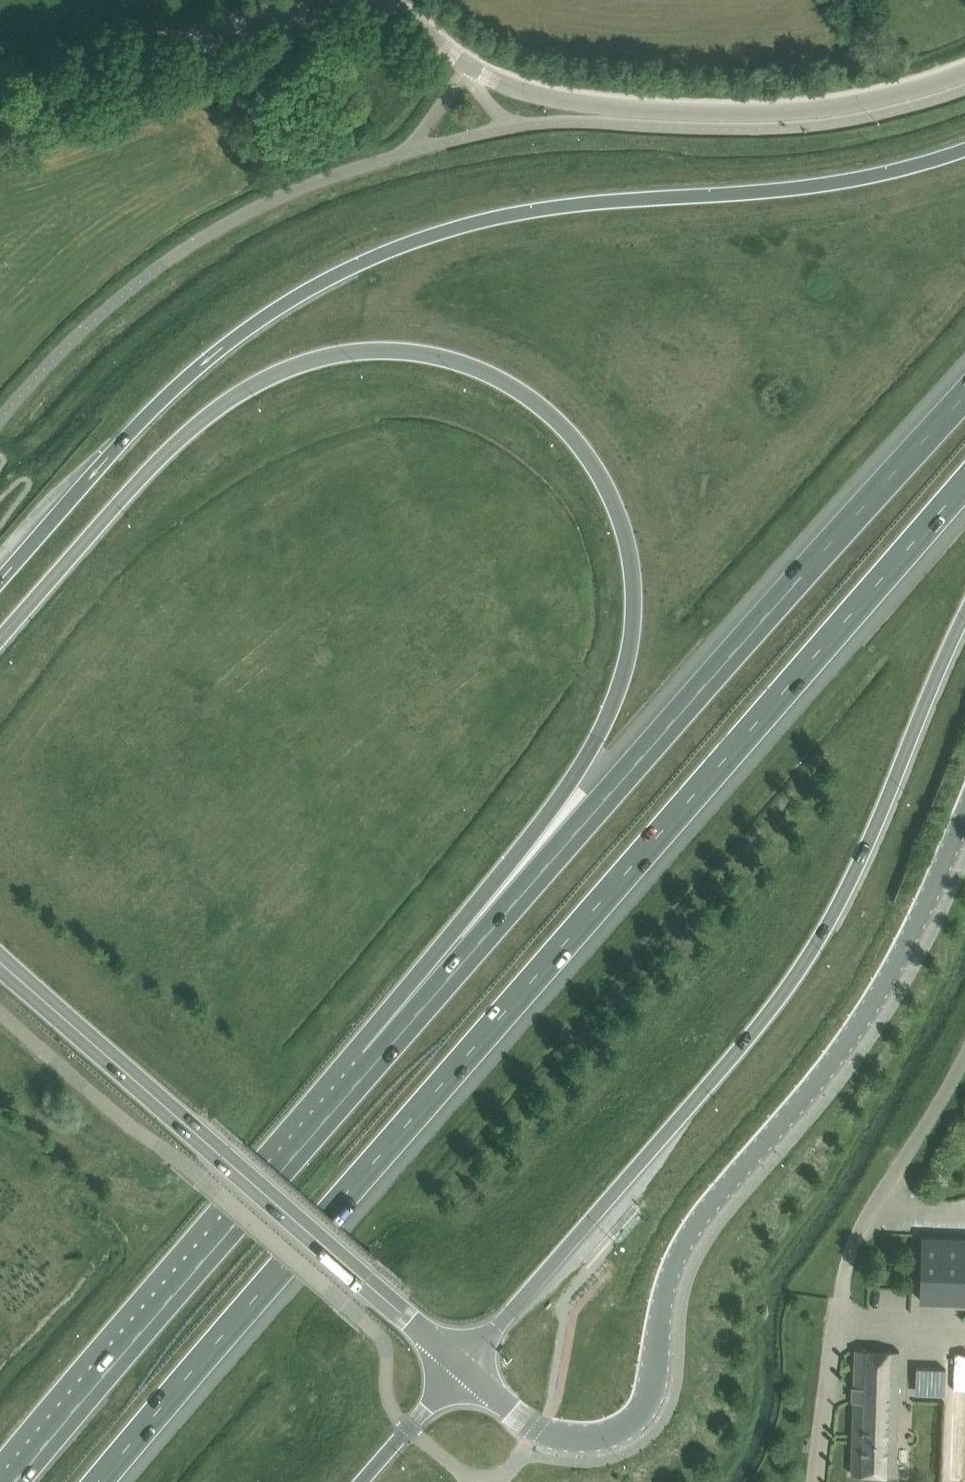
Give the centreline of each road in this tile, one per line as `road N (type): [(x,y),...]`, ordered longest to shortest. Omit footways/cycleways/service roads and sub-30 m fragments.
road 1 (motorway): [(0,642),(158,465),(233,401),(291,369),(352,353),(440,357),(527,396),(587,459),(626,545),(634,593),(619,692),(586,759),(333,1108)]
road 2 (motorway): [(99,1481),(964,482)]
road 3 (motorway): [(964,155),(829,187),(526,212),(374,259),(264,322),(181,389),(0,585)]
road 4 (unclassified): [(0,114),(354,3),(399,15),(464,66),(501,83),(550,101),(627,110),(823,109),(964,70)]
road 5 (motorway): [(964,396),(333,1108)]
road 6 (motorway): [(462,1365),(751,1037),(799,969),(839,904),(964,614)]
road 7 (unclassified): [(462,1365),(559,1439),(607,1440),(640,1416),(656,1389),(663,1300),(696,1222),(864,1021),(928,905),(964,814)]
road 8 (secondary): [(462,1365),(0,965)]
road 9 (motorway): [(333,1108),(15,1481)]
road 10 (unclassified): [(843,1313),(852,1254),(964,1073)]
road 11 (motorway): [(361,1481),(462,1365)]

